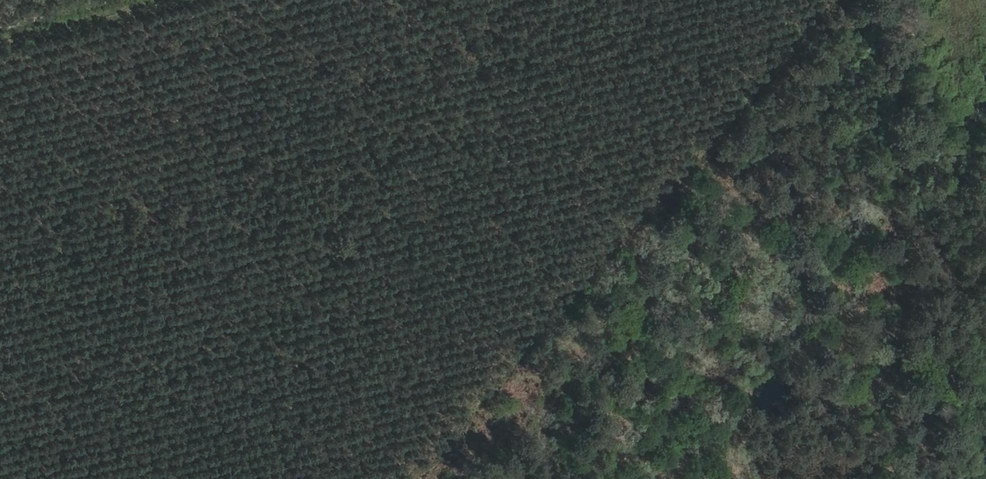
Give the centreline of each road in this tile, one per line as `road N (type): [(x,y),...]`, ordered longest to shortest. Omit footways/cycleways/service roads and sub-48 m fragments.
road 1 (track): [(184,0),(0,42)]

